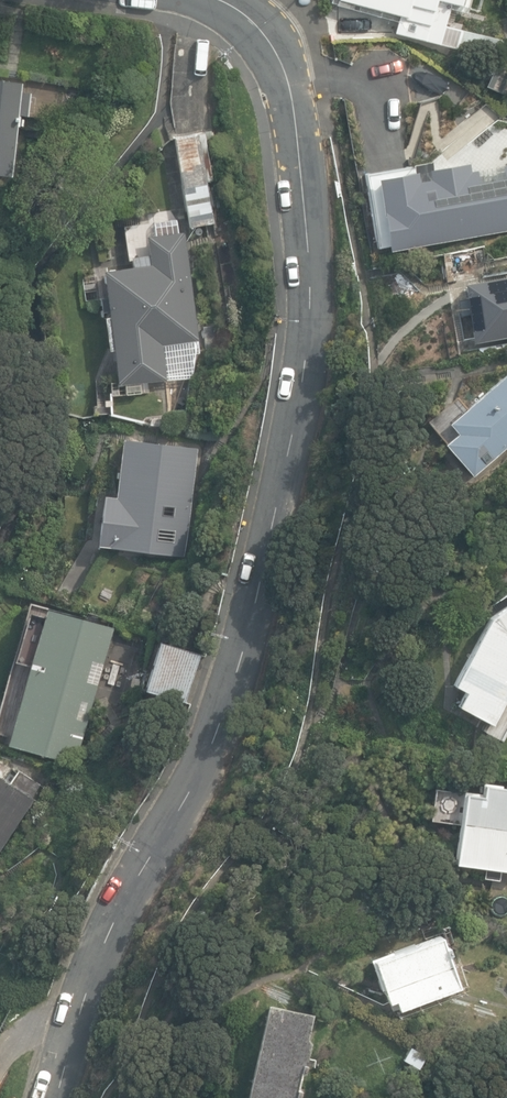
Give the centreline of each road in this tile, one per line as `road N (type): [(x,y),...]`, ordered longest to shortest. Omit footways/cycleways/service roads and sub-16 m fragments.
road 1 (residential): [(63,1097),(91,990),(227,704),(303,386),(310,299),(292,106),(277,58),(255,23),(212,0)]
road 2 (secondary): [(0,263),(246,0)]

